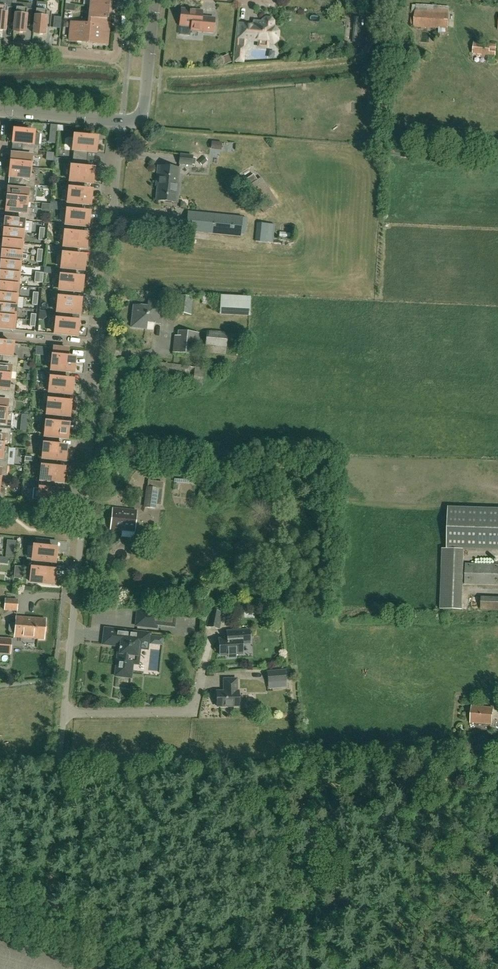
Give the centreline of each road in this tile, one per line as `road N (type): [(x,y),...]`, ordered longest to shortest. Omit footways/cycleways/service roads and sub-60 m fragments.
road 1 (residential): [(64,715),(97,345)]
road 2 (track): [(372,0),(368,42),(344,60),(161,74)]
road 3 (residential): [(97,345),(121,122)]
road 4 (residential): [(64,715),(179,713),(196,698),(209,636)]
road 5 (residential): [(0,46),(109,57),(120,0)]
road 6 (unclassified): [(121,122),(143,107),(154,0)]
road 7 (unclassified): [(121,122),(0,109)]

